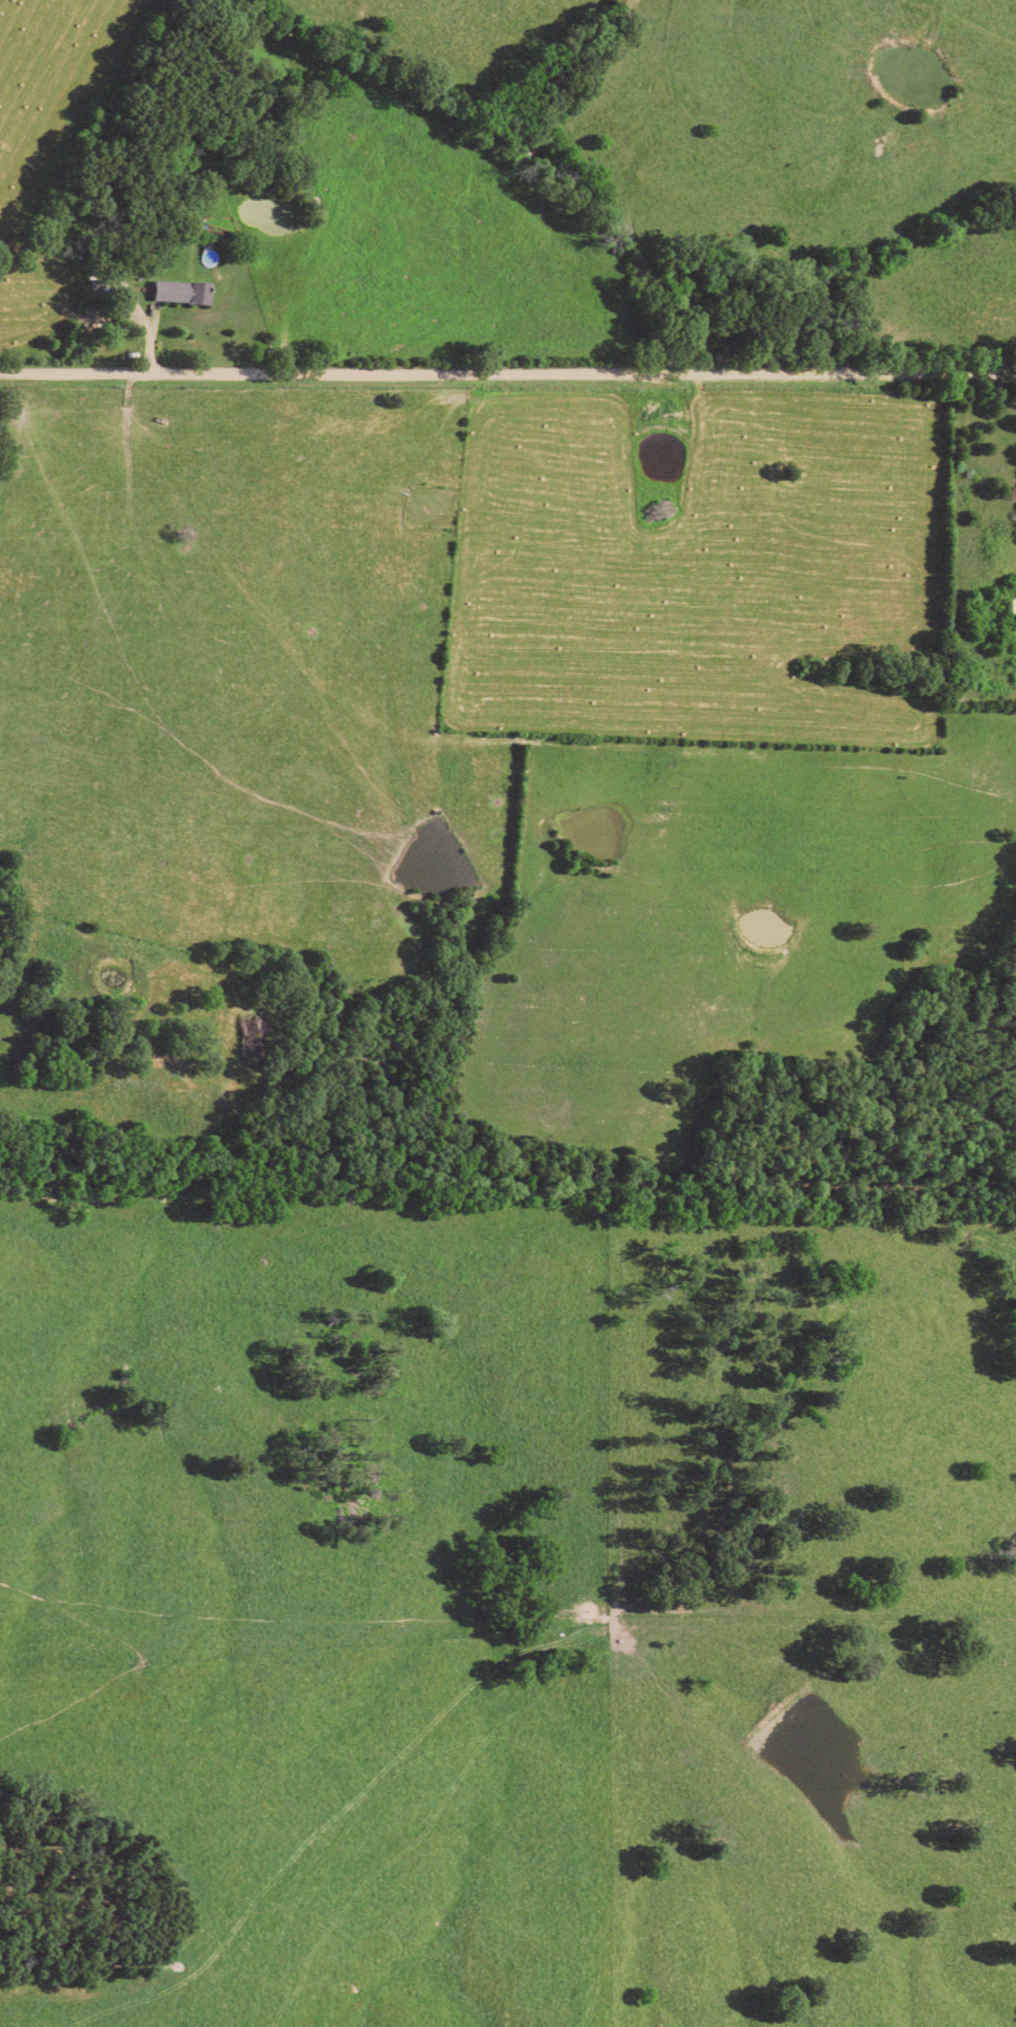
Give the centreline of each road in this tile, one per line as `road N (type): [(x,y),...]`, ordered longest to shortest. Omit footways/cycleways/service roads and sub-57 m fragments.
road 1 (residential): [(0,371),(1015,372)]

